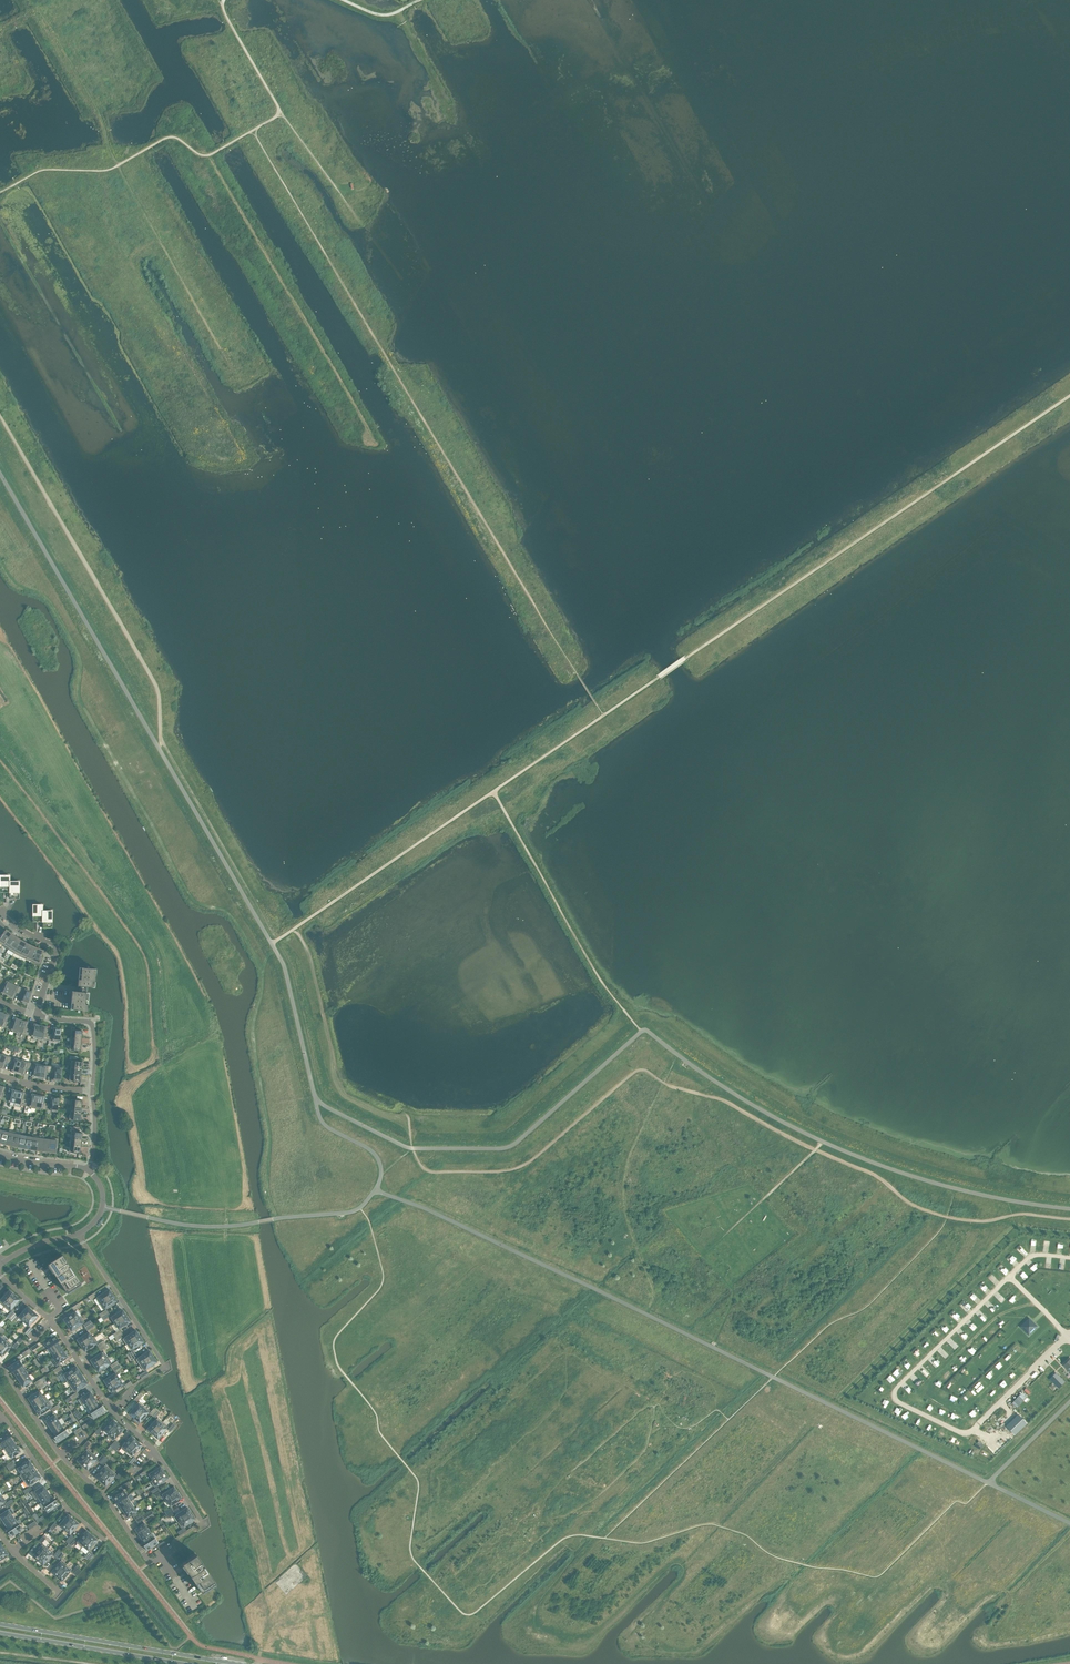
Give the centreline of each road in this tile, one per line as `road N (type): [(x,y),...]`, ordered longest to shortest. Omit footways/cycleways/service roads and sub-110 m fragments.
road 1 (secondary): [(238,1663),(0,1624)]
road 2 (secondary): [(0,1633),(187,1663)]
road 3 (residential): [(3,1415),(66,1506),(105,1540)]
road 4 (residential): [(164,1364),(78,1233)]
road 5 (residential): [(161,1556),(149,1562),(105,1496),(61,1456)]
road 6 (residential): [(36,1015),(57,948),(0,911)]
road 7 (residential): [(93,1090),(91,1023),(36,1015)]

